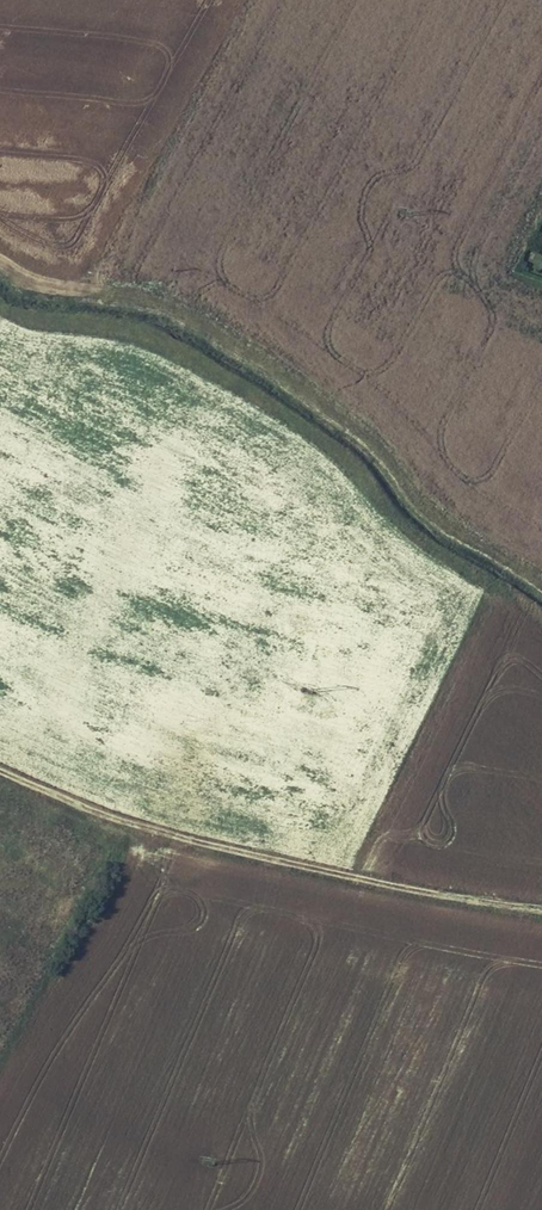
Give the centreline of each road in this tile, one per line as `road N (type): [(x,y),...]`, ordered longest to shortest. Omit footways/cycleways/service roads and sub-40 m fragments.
road 1 (track): [(541,913),(148,836),(0,763)]

